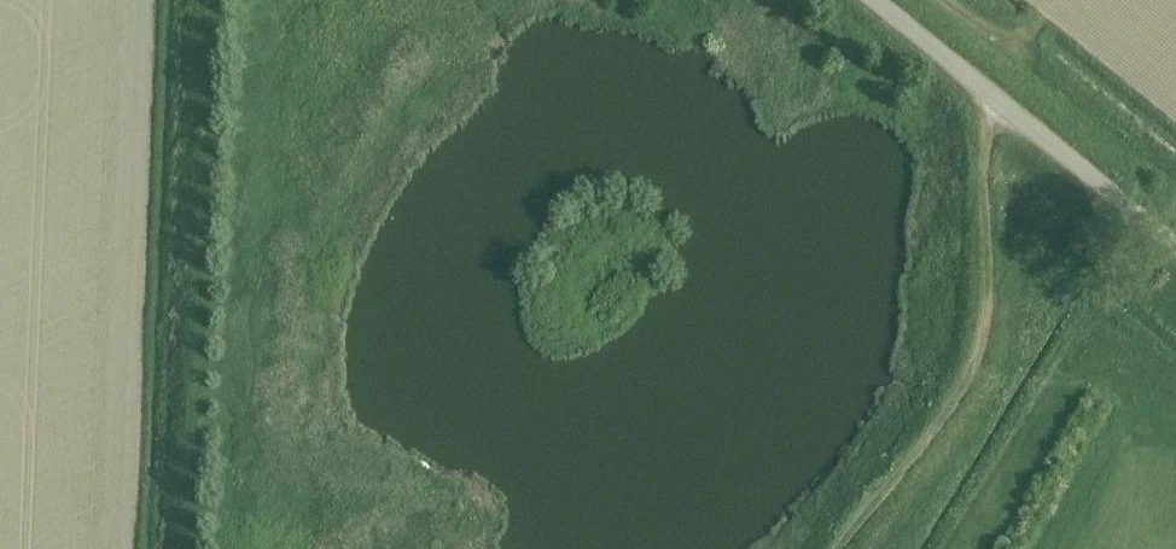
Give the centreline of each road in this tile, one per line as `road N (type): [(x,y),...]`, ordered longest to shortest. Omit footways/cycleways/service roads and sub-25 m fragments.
road 1 (unclassified): [(1175,238),(874,0)]

